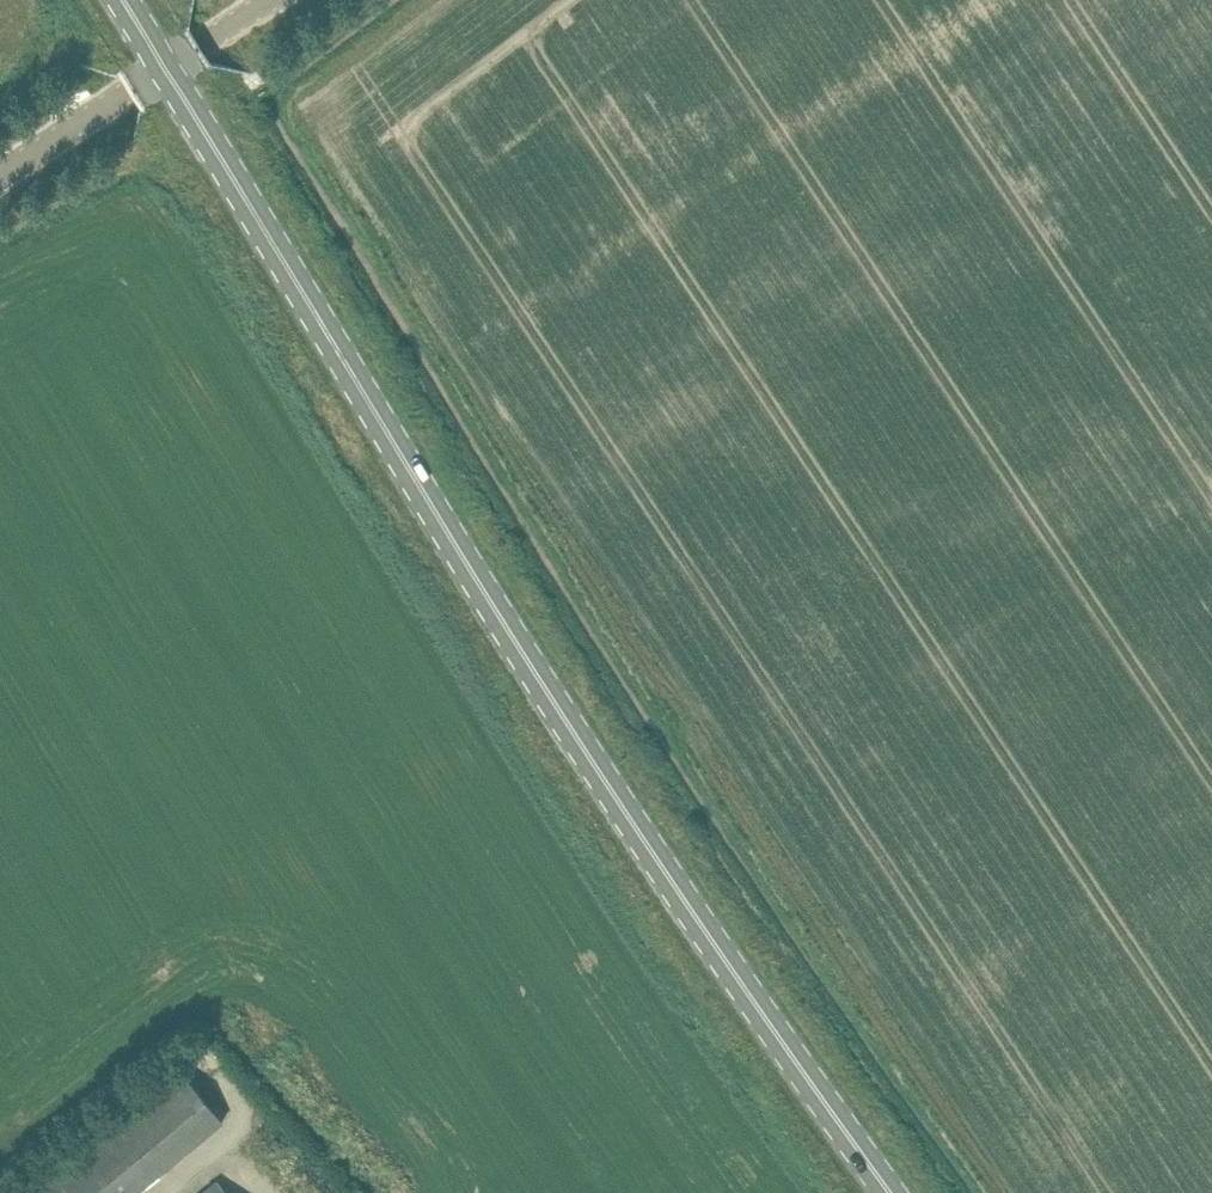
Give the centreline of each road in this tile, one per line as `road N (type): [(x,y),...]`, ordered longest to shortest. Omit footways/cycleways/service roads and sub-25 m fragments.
road 1 (secondary): [(880,1192),(544,697),(117,0)]
road 2 (unclassified): [(269,0),(0,179)]

